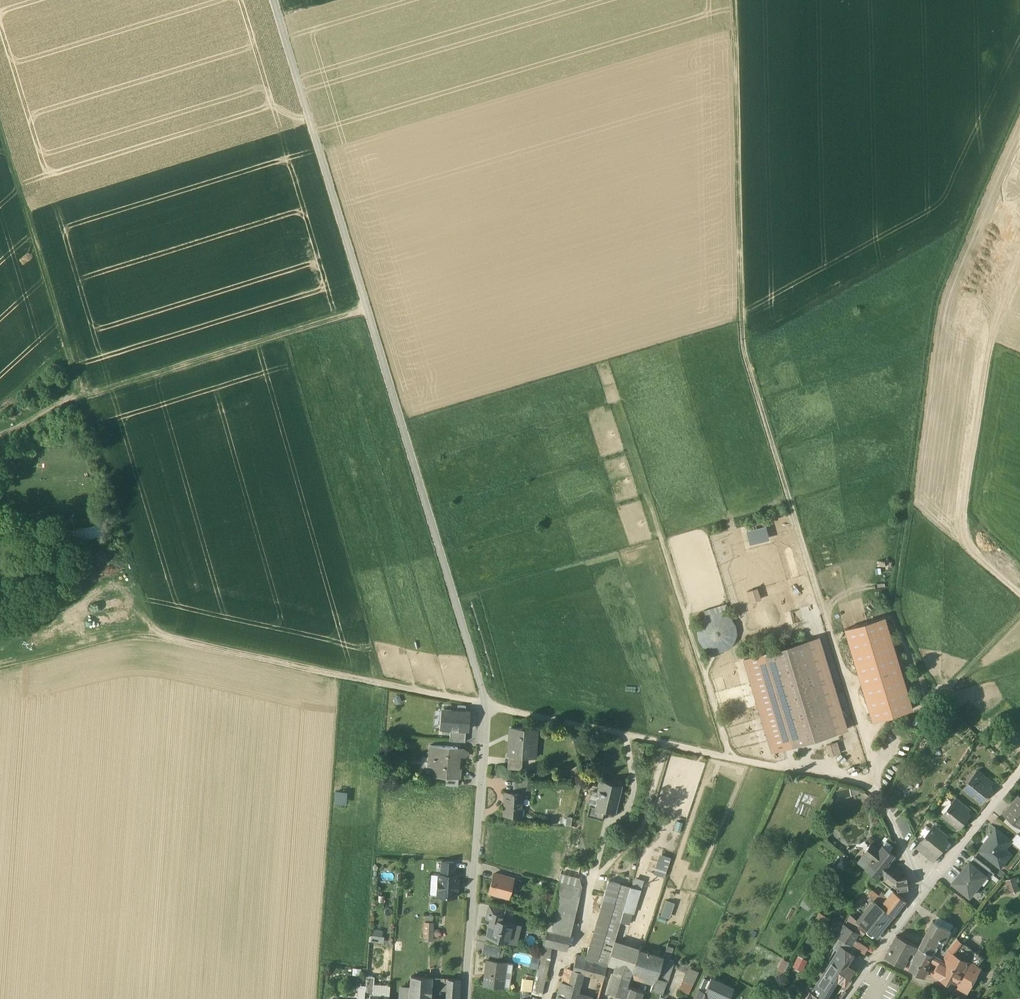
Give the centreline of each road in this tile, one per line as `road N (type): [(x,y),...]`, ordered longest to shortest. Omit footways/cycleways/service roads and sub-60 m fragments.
road 1 (track): [(735,0),(751,359),(885,795)]
road 2 (track): [(486,706),(273,0)]
road 3 (track): [(486,706),(152,631),(0,662)]
road 4 (track): [(486,706),(885,795)]
road 5 (track): [(1019,592),(970,546),(994,357),(1019,294)]
road 6 (track): [(366,309),(81,397)]
road 7 (residential): [(466,998),(486,706)]
road 8 (track): [(0,129),(81,397)]
road 9 (residential): [(845,998),(1013,779)]
road 10 (track): [(81,397),(152,631)]

